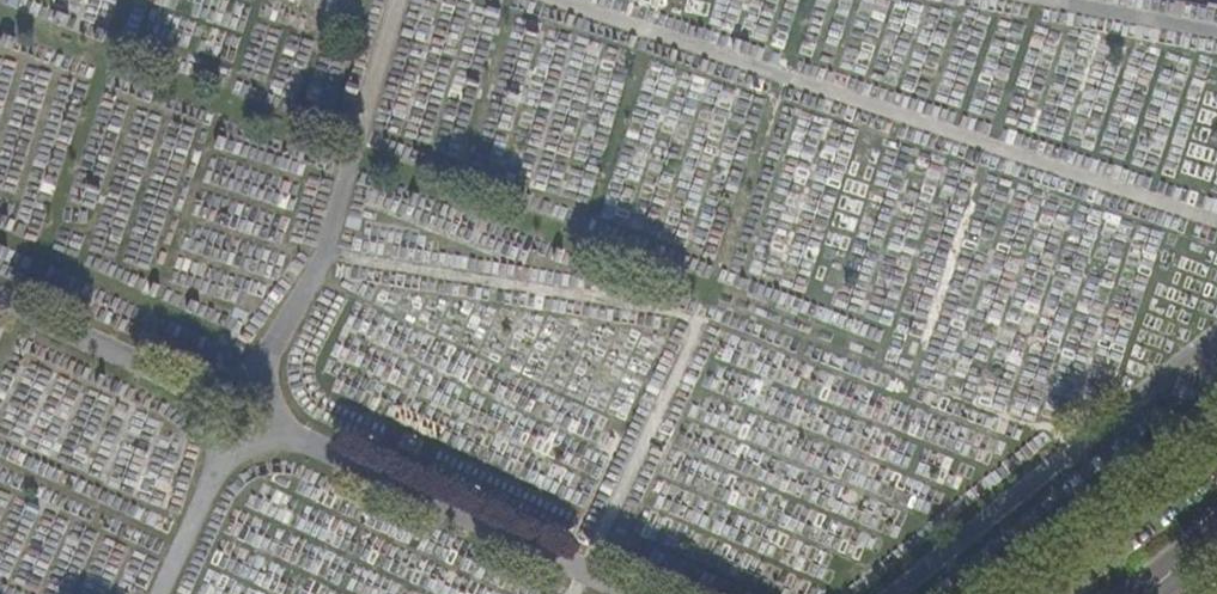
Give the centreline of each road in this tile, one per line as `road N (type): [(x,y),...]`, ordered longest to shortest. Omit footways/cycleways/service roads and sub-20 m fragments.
road 1 (unclassified): [(1216,451),(1043,593)]

